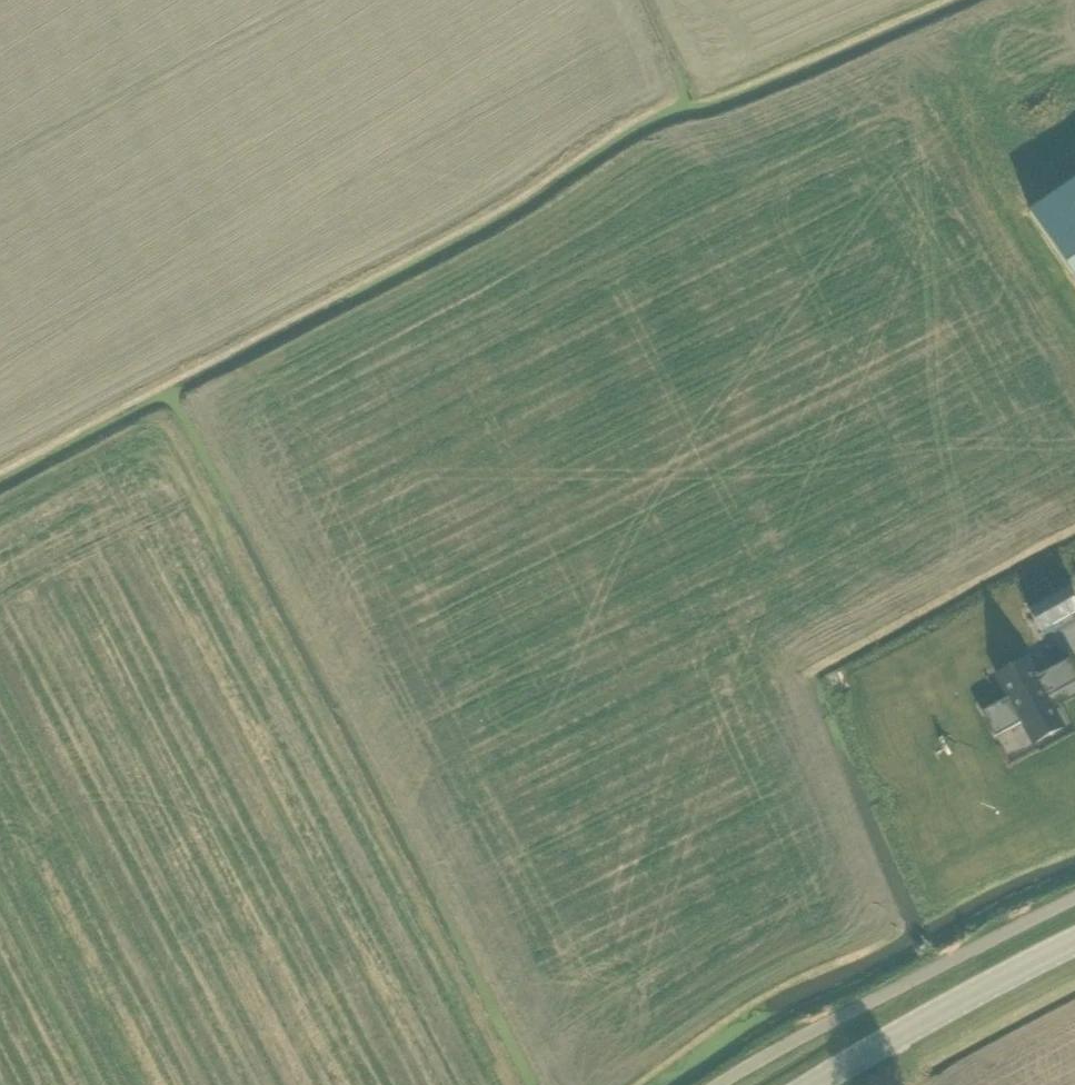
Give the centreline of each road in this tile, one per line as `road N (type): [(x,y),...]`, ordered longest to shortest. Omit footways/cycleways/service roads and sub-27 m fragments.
road 1 (unclassified): [(716,1084),(1074,898)]
road 2 (primary): [(1074,942),(930,1017)]
road 3 (primary): [(814,1084),(930,1017)]

